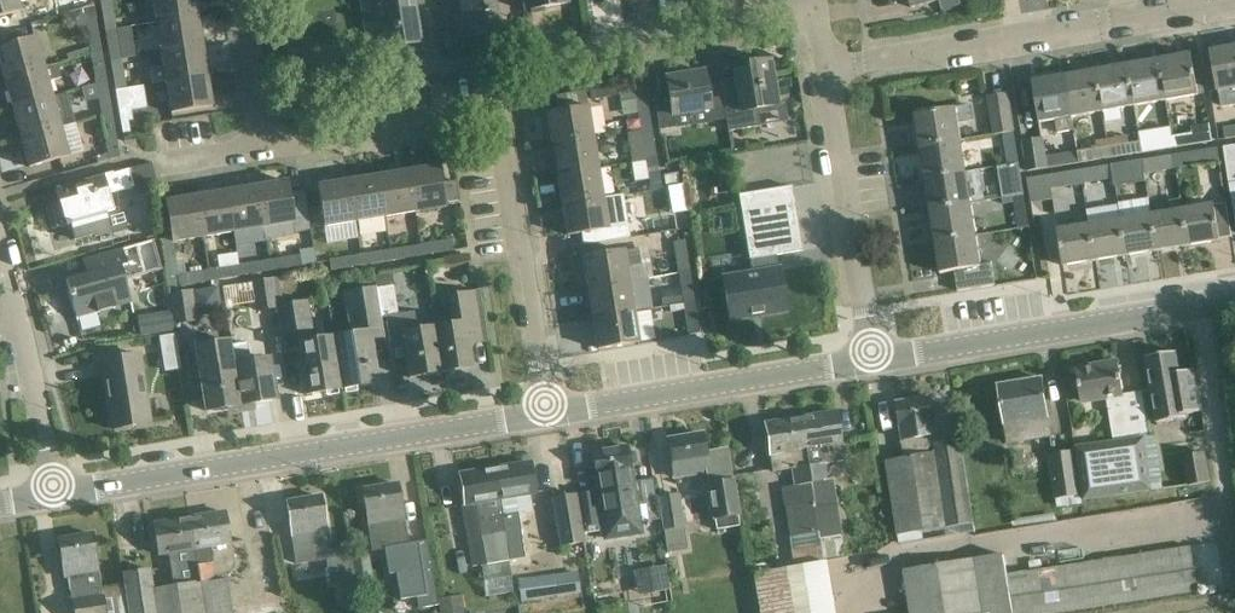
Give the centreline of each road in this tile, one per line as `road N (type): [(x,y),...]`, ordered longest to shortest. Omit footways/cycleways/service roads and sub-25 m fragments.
road 1 (unclassified): [(56,492),(547,414)]
road 2 (residential): [(391,128),(386,95),(403,73),(813,4)]
road 3 (residential): [(547,414),(493,119),(472,111),(391,128)]
road 4 (residential): [(823,69),(1220,0)]
road 5 (unclassified): [(871,360),(1234,301)]
road 6 (unclassified): [(547,414),(871,360)]
road 7 (residential): [(871,360),(823,69)]
road 8 (residential): [(56,492),(0,267)]
road 9 (residential): [(261,146),(239,0)]
road 10 (residential): [(391,128),(261,146)]

